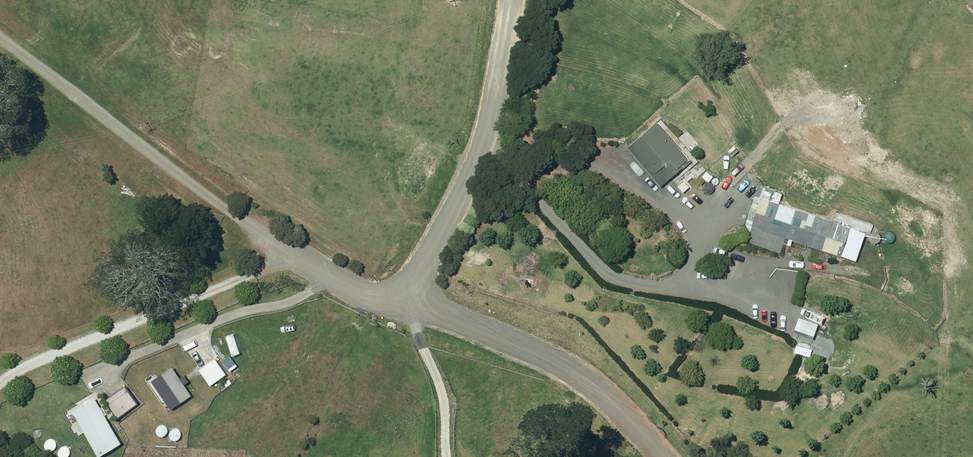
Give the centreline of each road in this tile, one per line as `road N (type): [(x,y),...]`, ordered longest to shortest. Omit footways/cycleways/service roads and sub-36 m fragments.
road 1 (unclassified): [(0,40),(121,137),(300,258),(351,289),(406,308)]
road 2 (unclassified): [(406,308),(487,125),(510,0)]
road 3 (unclassified): [(406,308),(557,361),(627,418),(656,456)]

